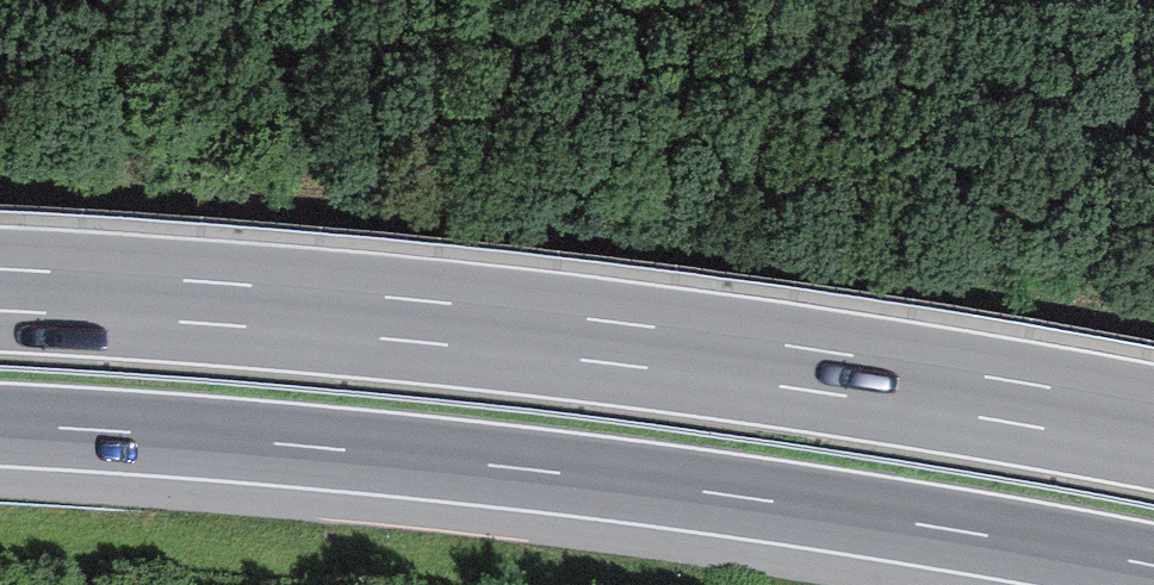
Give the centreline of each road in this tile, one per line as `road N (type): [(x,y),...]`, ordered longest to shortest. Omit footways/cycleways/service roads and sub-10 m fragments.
road 1 (motorway): [(0,427),(525,469),(1153,566)]
road 2 (motorway): [(1153,425),(670,350),(242,304),(0,291)]

